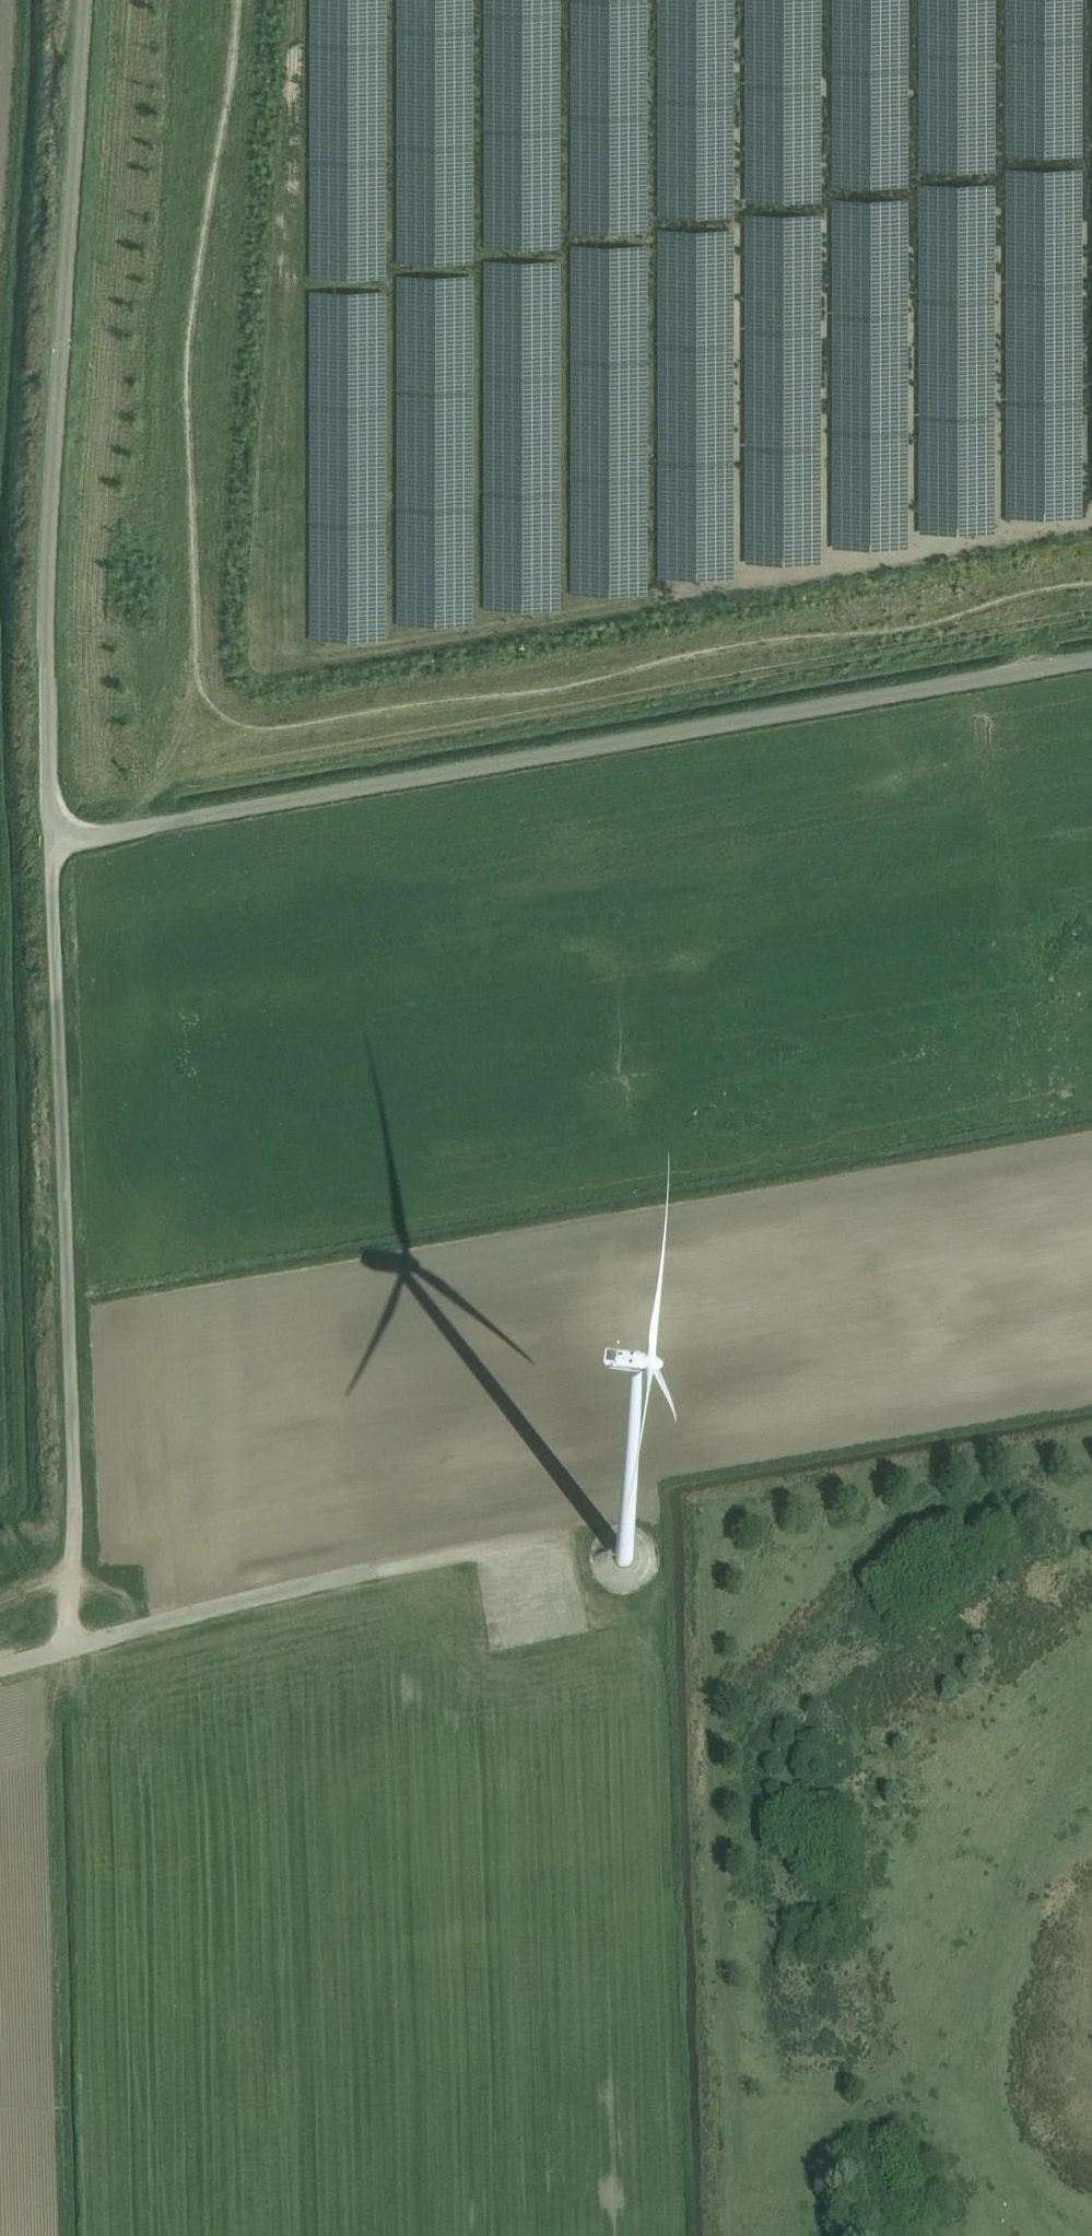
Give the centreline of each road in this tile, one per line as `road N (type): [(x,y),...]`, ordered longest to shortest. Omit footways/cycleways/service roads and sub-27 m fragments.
road 1 (unclassified): [(53,833),(73,838),(1091,663)]
road 2 (unclassified): [(53,833),(51,522),(85,0)]
road 3 (track): [(53,833),(71,1560),(57,1579),(0,1602)]

